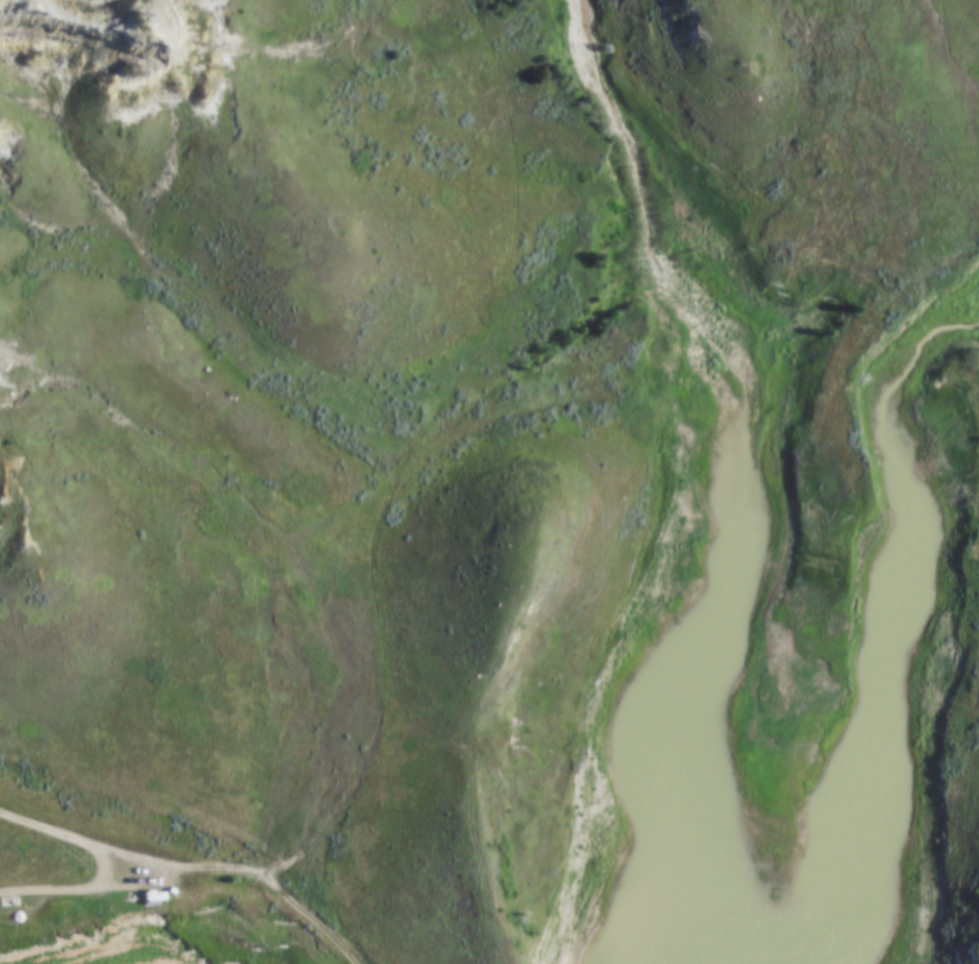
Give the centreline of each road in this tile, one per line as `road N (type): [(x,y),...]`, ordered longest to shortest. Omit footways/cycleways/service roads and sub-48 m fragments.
road 1 (track): [(465,0),(486,35),(510,115),(521,187),(514,295),(409,459),(381,530),(376,574),(400,703),(320,845),(268,884)]

